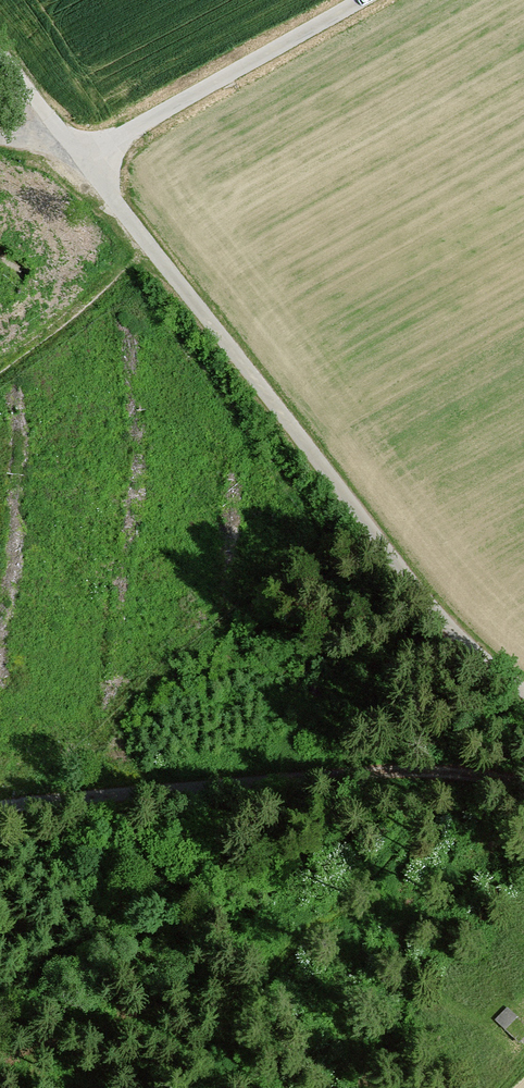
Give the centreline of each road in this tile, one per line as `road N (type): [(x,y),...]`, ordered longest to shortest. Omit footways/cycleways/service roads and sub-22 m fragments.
road 1 (unclassified): [(523,689),(473,649),(407,577),(0,54)]
road 2 (track): [(0,807),(305,776),(446,777),(523,788)]
road 3 (track): [(363,0),(81,155),(0,139)]

